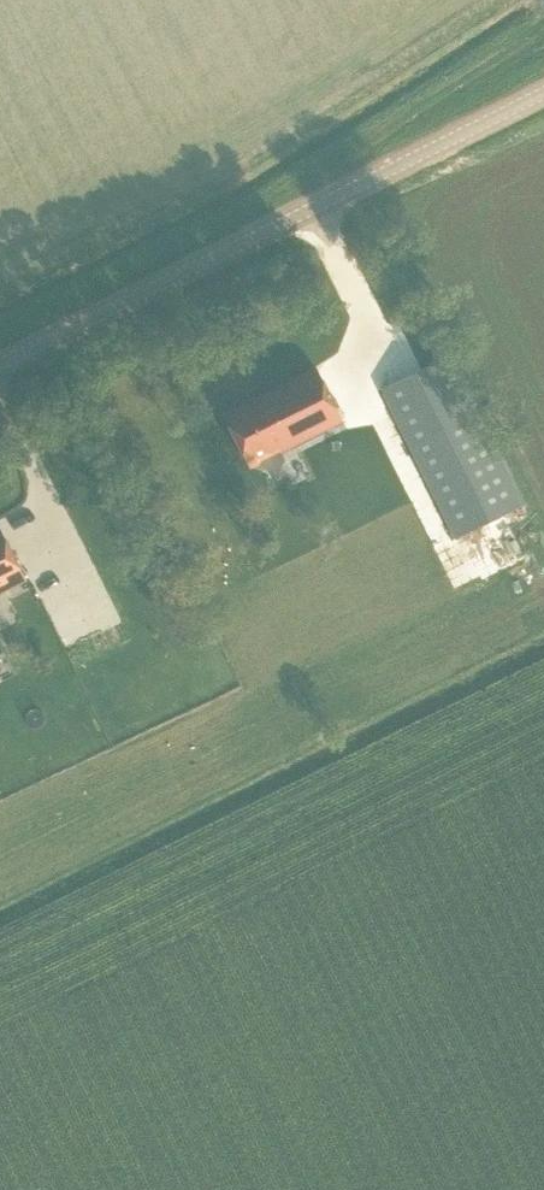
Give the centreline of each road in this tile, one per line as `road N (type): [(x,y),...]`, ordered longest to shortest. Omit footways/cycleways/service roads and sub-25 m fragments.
road 1 (unclassified): [(0,365),(543,93)]

